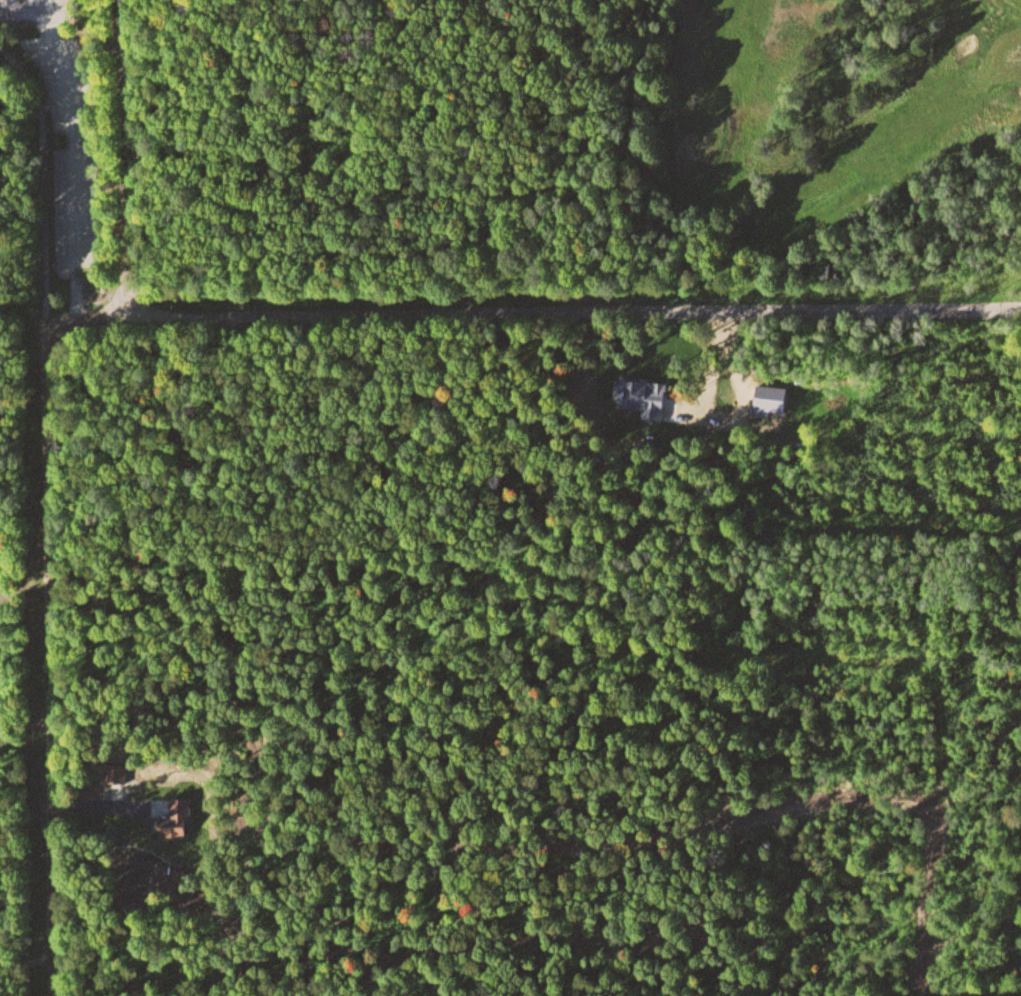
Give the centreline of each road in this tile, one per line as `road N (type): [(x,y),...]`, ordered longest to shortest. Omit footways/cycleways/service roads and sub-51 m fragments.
road 1 (residential): [(94,315),(1020,309)]
road 2 (residential): [(51,995),(45,382),(53,329),(94,315)]

